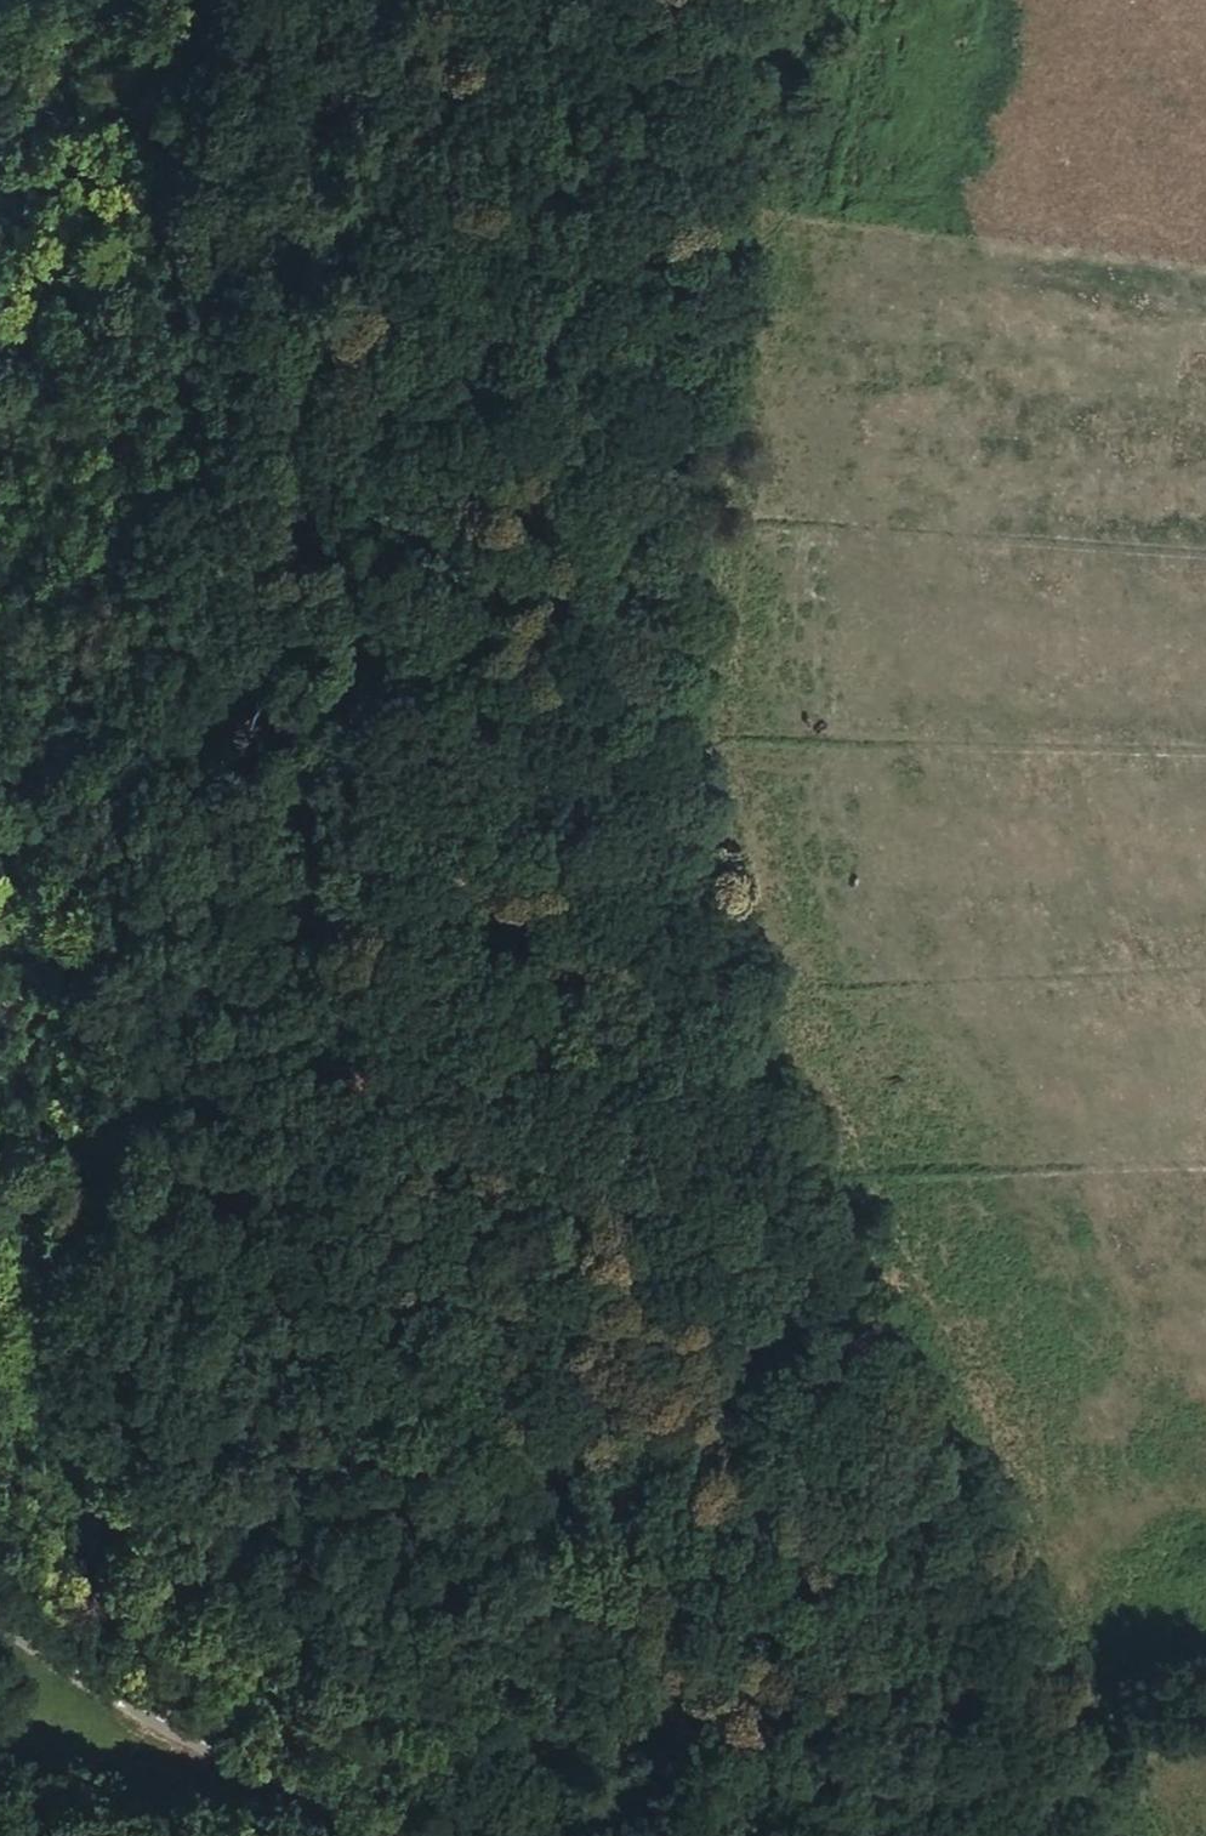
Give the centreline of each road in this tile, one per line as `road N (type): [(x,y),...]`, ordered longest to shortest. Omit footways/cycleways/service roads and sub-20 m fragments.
road 1 (unclassified): [(433,1835),(107,1681),(0,1610)]

